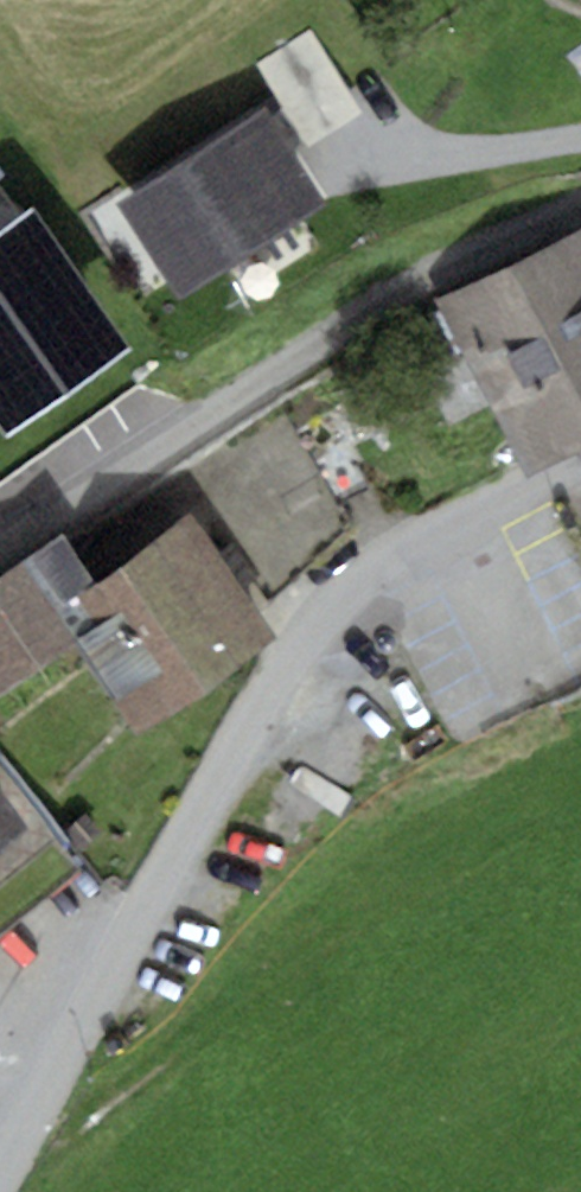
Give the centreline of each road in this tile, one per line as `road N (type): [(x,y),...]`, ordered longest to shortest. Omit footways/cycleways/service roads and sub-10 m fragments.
road 1 (residential): [(0,1178),(258,727),(364,598),(580,462)]
road 2 (residential): [(0,556),(580,200)]
road 3 (track): [(580,826),(495,847),(391,898),(13,1155)]

